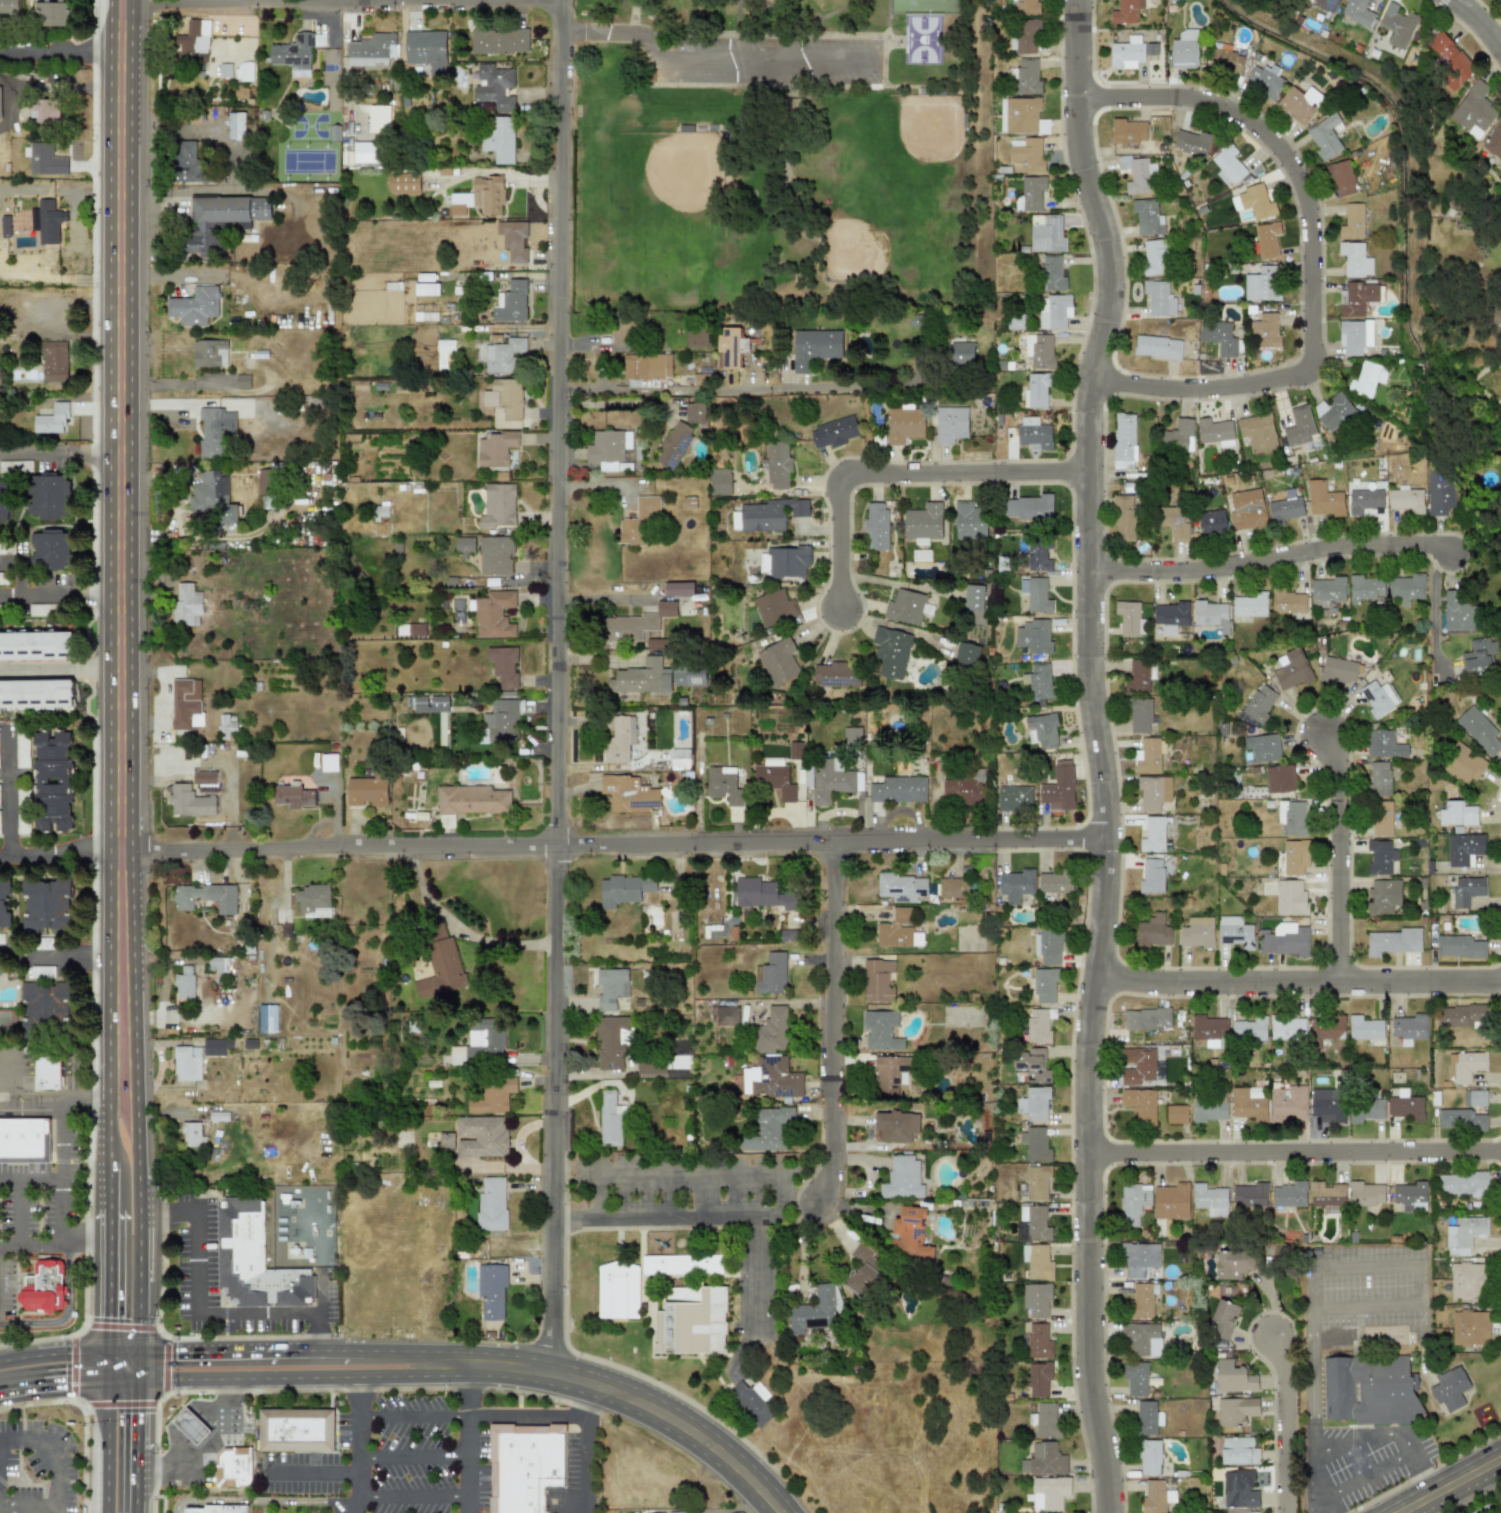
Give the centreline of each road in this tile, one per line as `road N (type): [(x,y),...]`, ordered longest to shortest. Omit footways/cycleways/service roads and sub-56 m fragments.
road 1 (residential): [(1106,1512),(1093,1356),(1095,1062),(1116,874),(1096,659),(1094,408),(1118,272),(1088,172),(1085,0)]
road 2 (residential): [(547,1359),(557,1220),(567,0)]
road 3 (primary): [(123,1110),(121,0)]
road 4 (residential): [(119,855),(1110,842)]
road 5 (secondary): [(795,1512),(706,1428),(624,1383),(547,1359),(137,1352)]
road 6 (secondary): [(137,1379),(465,1376),(551,1384),(662,1425),(766,1512)]
road 7 (residential): [(1097,384),(1217,397),(1310,375),(1318,239),(1292,164),(1249,124),(1193,104),(1085,103)]
road 8 (residential): [(121,3),(567,0)]
road 9 (residential): [(1094,1162),(1500,1160)]
road 10 (residential): [(1105,987),(1500,992)]
road 11 (residential): [(843,614),(842,480),(1094,480)]
road 12 (residential): [(820,1208),(835,1164),(839,844)]
road 13 (residential): [(1096,570),(1194,573),(1360,546),(1443,555)]
road 14 (residential): [(1341,992),(1342,793),(1327,746)]
road 15 (residential): [(1288,1512),(1286,1376),(1271,1334)]
road 16 (residential): [(120,50),(0,51)]

